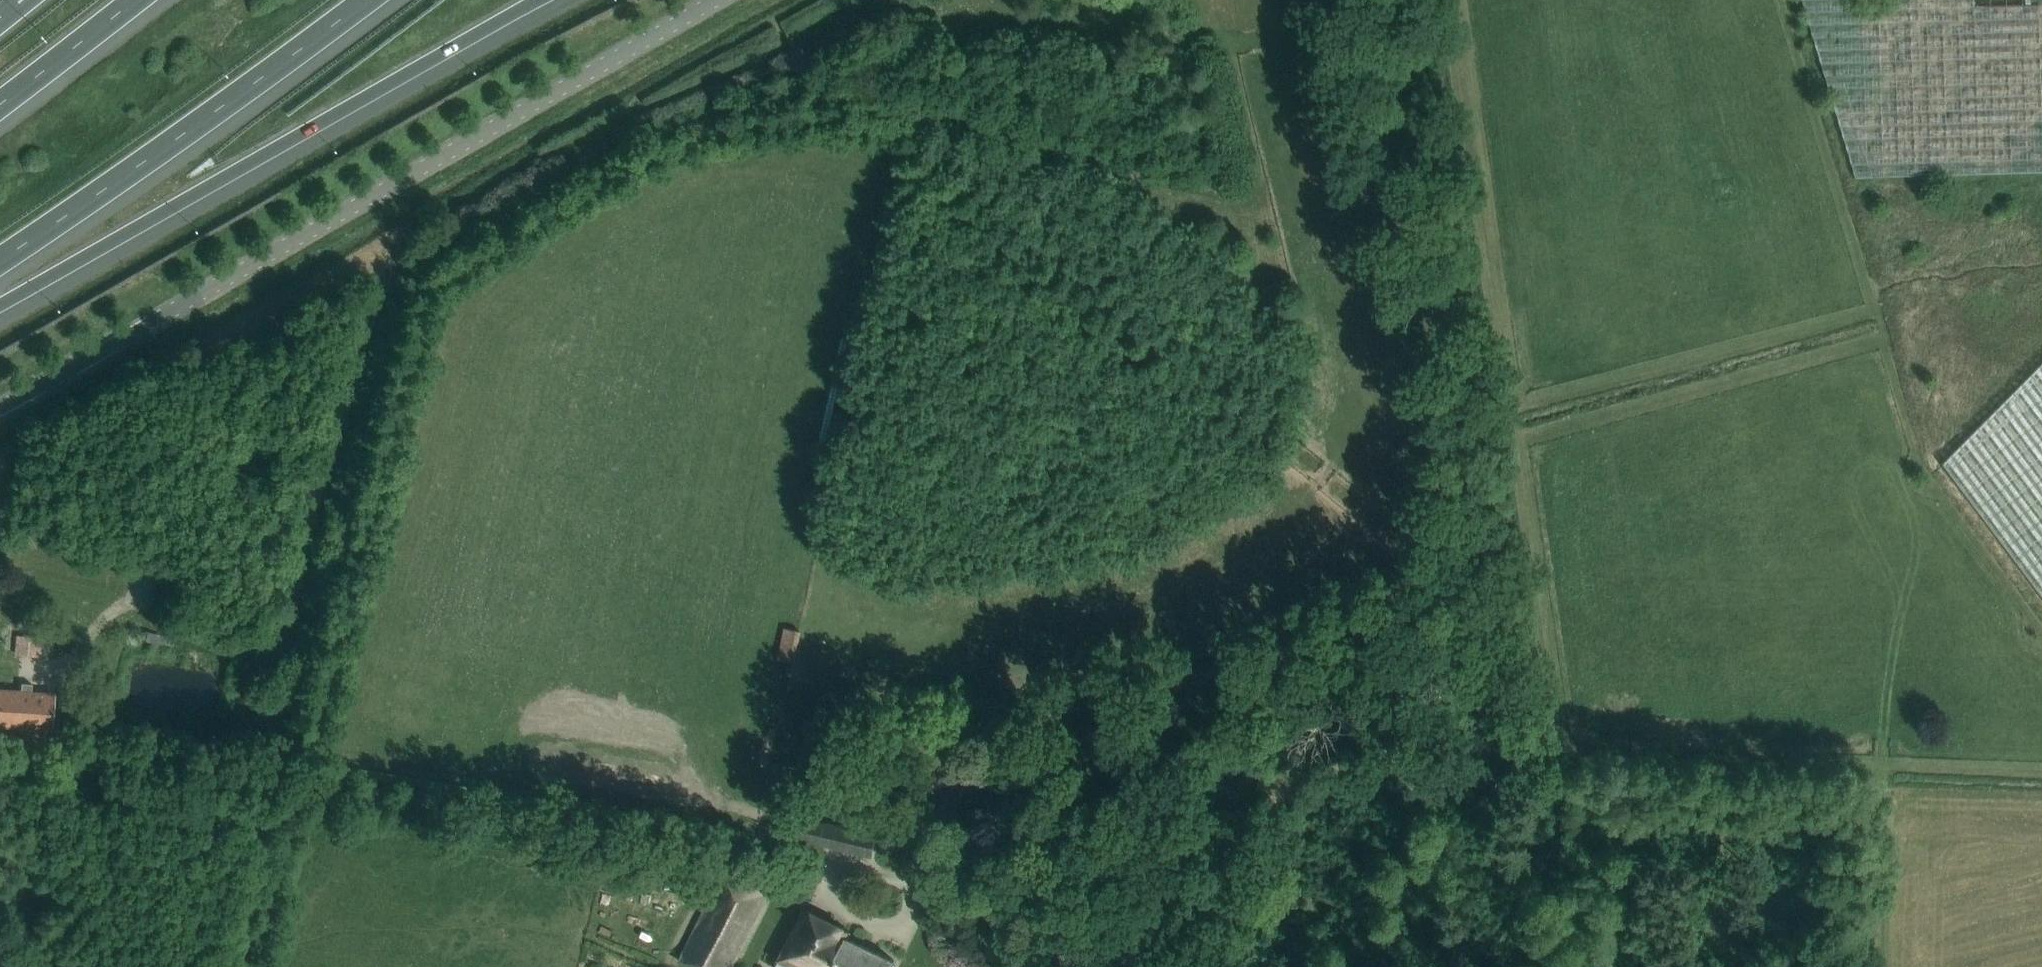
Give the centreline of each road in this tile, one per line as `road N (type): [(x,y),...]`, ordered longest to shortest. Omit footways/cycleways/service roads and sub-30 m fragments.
road 1 (track): [(1339,0),(1444,425),(1443,516),(1427,561),(1399,591),(1294,656),(1012,737),(915,845)]
road 2 (track): [(14,750),(697,863),(747,867),(805,815),(873,824),(915,845)]
road 3 (unclassified): [(0,408),(721,0)]
road 4 (motorway): [(0,304),(540,0)]
road 5 (motorway): [(0,260),(365,0)]
road 6 (track): [(915,845),(968,865),(1047,966)]
road 7 (motorway): [(0,103),(133,0)]

